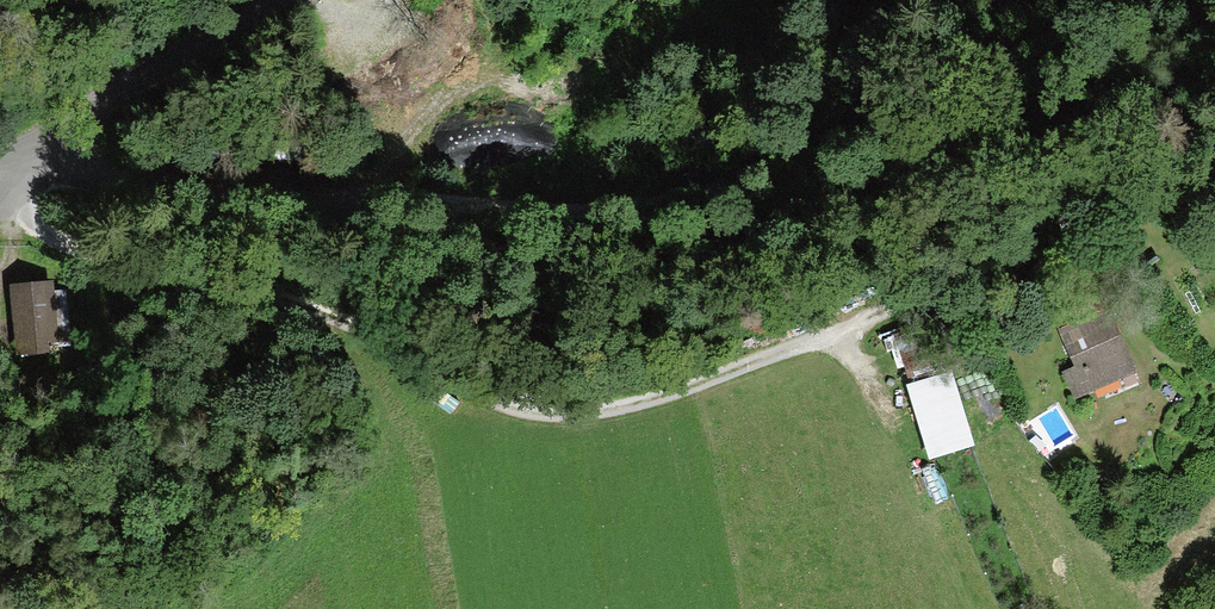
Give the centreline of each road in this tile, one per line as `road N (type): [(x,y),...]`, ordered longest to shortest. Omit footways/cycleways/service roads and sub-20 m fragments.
road 1 (residential): [(157,197),(388,240),(502,249),(716,239),(836,207),(1131,94),(1214,80)]
road 2 (unclassified): [(157,197),(635,204),(748,175),(1131,0)]
road 3 (track): [(0,187),(45,235),(131,266),(246,277),(483,394),(580,413),(670,397),(859,324)]
road 4 (residential): [(285,0),(40,145)]
road 5 (residential): [(40,145),(67,177),(157,197)]

